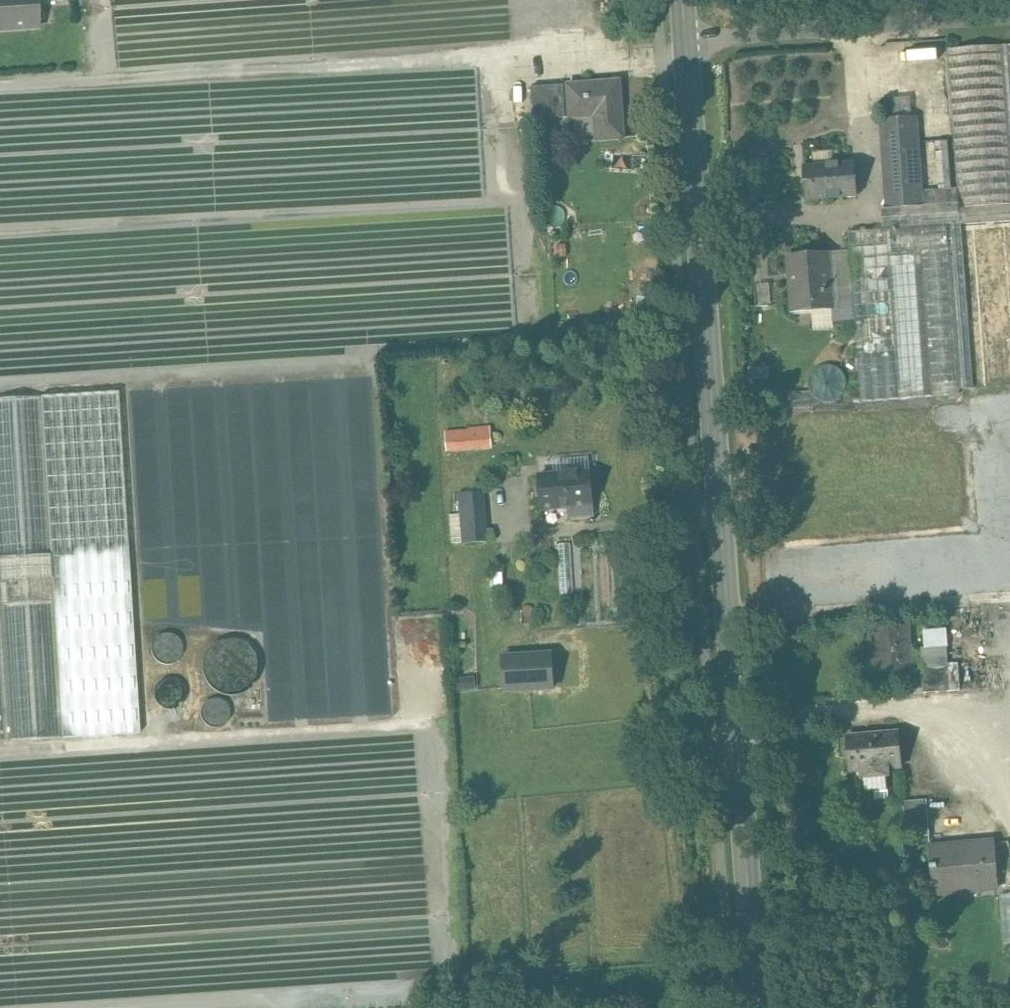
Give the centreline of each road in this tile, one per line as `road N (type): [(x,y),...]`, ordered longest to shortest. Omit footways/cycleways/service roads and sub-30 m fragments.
road 1 (tertiary): [(756,1007),(687,37)]
road 2 (unclassified): [(687,37),(1009,19)]

